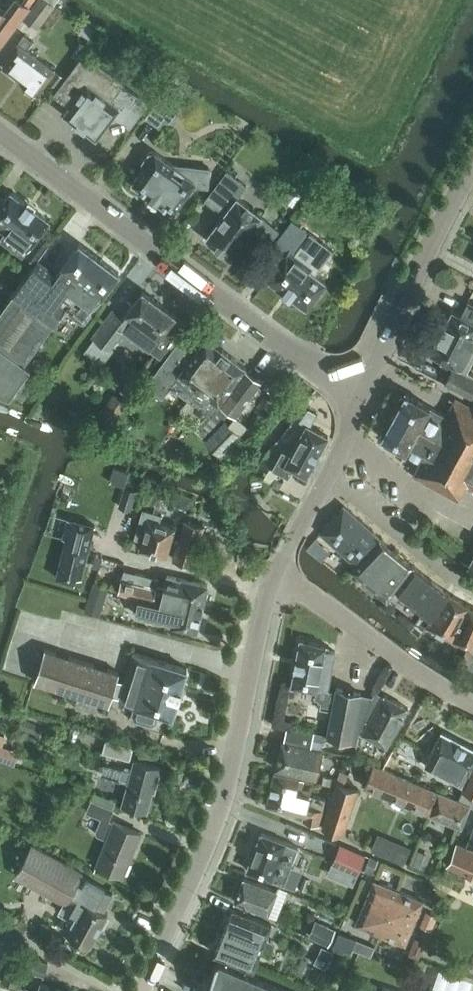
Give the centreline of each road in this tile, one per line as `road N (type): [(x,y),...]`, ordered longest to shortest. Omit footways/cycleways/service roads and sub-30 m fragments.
road 1 (tertiary): [(367,391),(272,338),(0,133)]
road 2 (tertiary): [(142,990),(227,792),(271,589)]
road 3 (tertiary): [(367,391),(472,166)]
road 4 (unclassified): [(472,705),(305,589),(273,583)]
road 5 (residential): [(472,589),(326,482)]
road 6 (residential): [(271,589),(108,550)]
road 7 (residential): [(0,952),(26,944),(116,990)]

